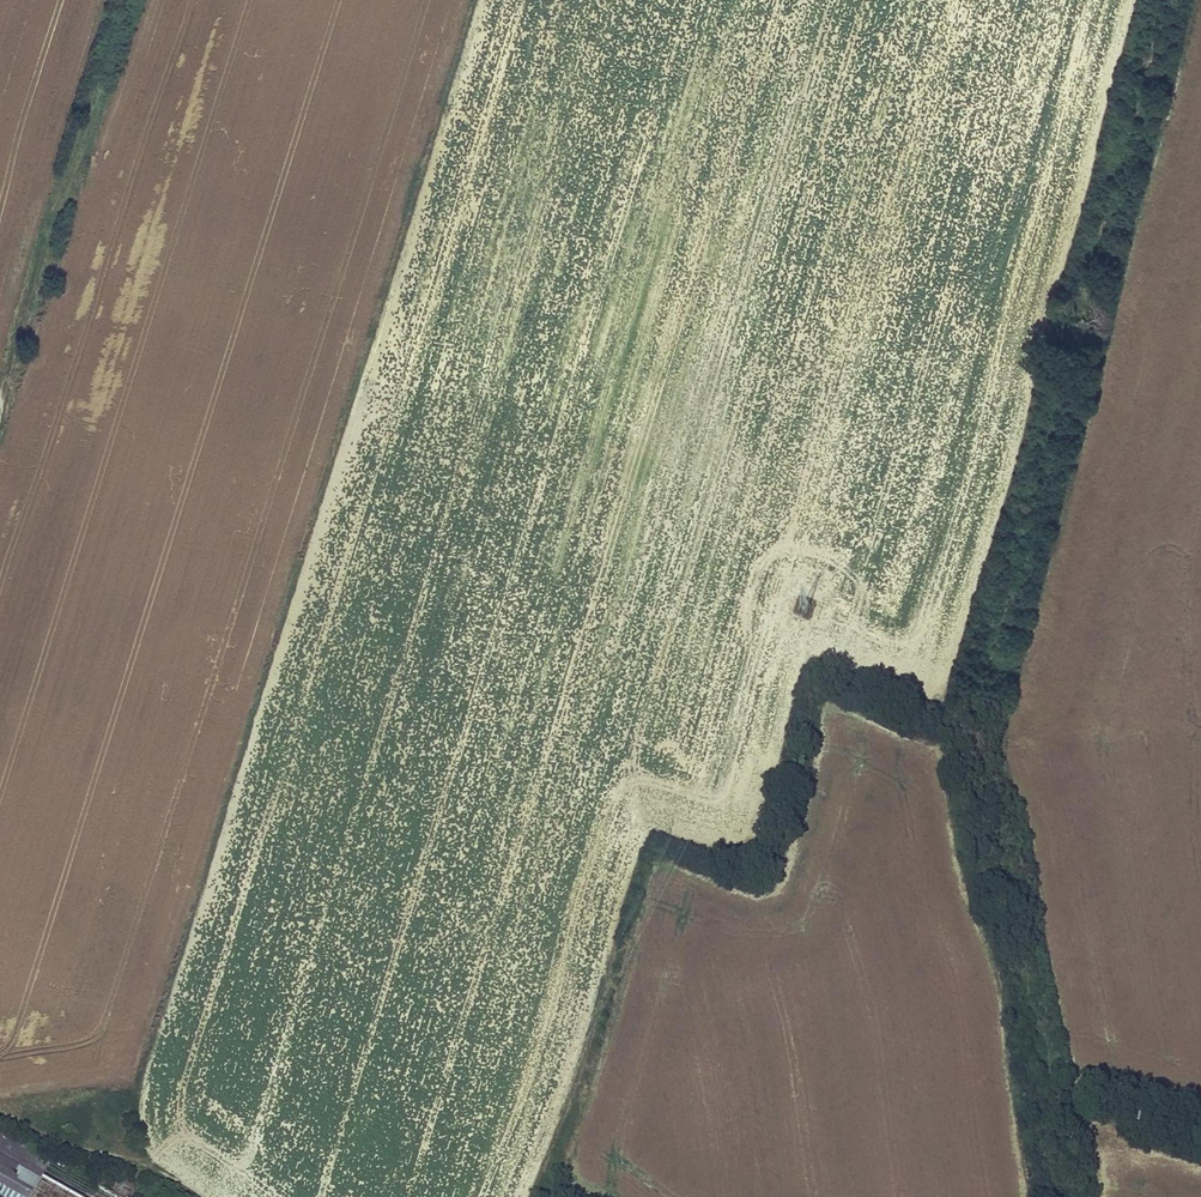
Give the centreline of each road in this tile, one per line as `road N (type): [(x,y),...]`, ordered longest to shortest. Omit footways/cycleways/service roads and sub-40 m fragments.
road 1 (track): [(1068,1196),(1054,1079),(1000,848),(981,707),(1167,0)]
road 2 (track): [(0,399),(128,0)]
road 3 (track): [(196,1196),(156,1169),(0,1118)]

